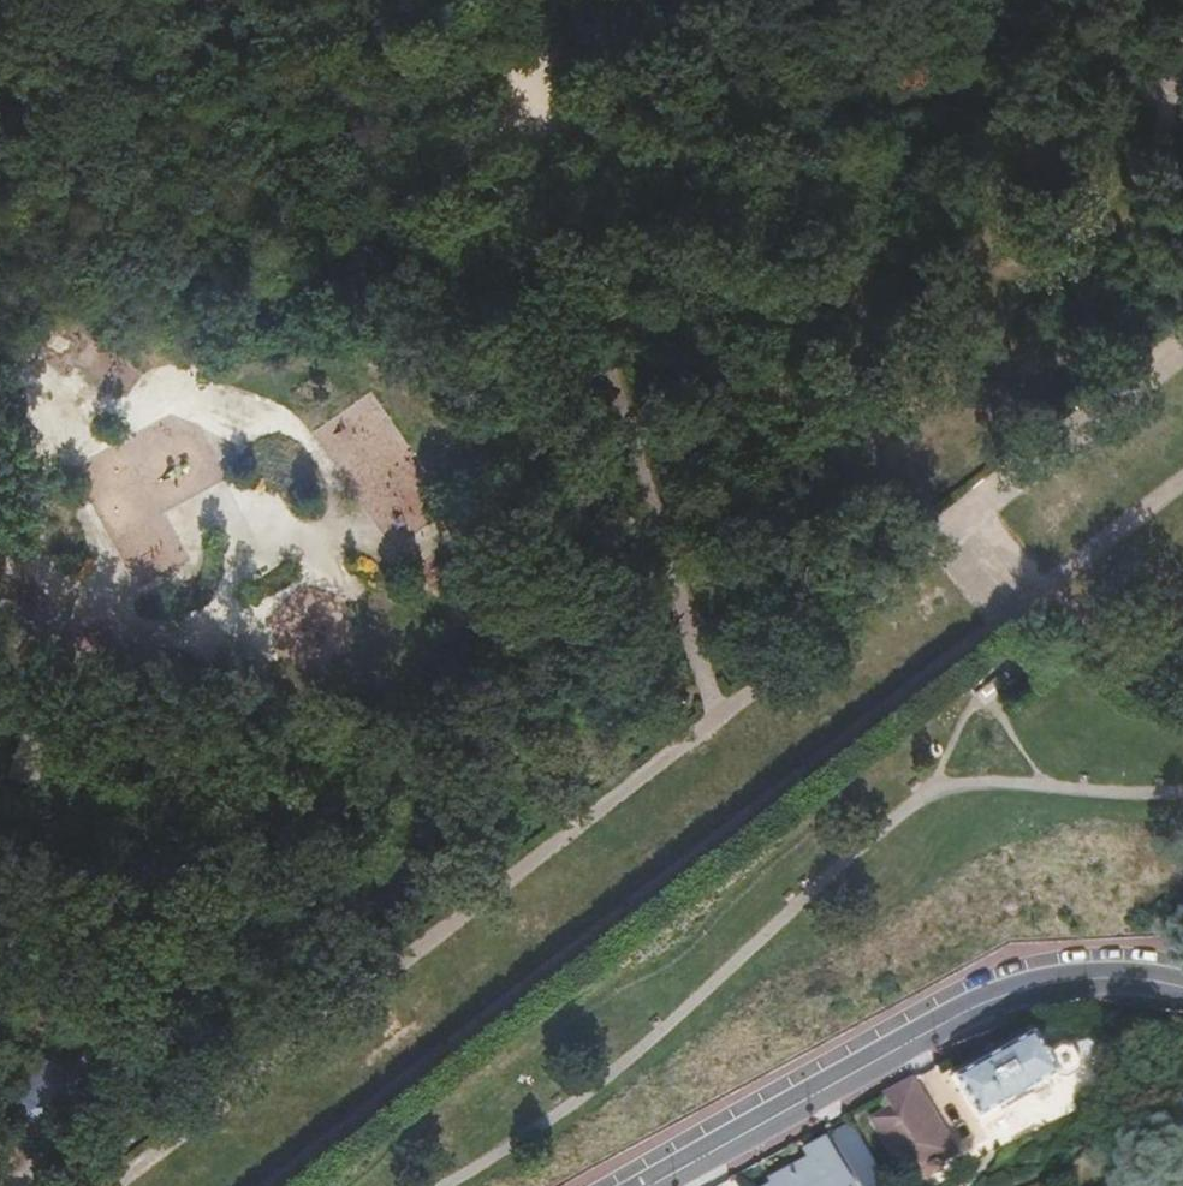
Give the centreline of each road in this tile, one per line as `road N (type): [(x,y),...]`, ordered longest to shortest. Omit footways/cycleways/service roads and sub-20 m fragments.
road 1 (track): [(89,1185),(54,1137),(80,1102),(97,1021),(211,671),(173,488),(153,458),(210,345),(542,108)]
road 2 (track): [(958,650),(266,1185)]
road 3 (track): [(715,715),(105,1185)]
road 4 (track): [(542,108),(710,94),(1182,80)]
road 5 (track): [(438,1185),(559,1112),(850,850),(934,788)]
road 6 (track): [(715,715),(542,108)]
road 7 (track): [(542,108),(1067,437)]
road 8 (residential): [(649,1185),(1018,985),(1147,978),(1182,990)]
road 9 (track): [(960,522),(715,715)]
road 10 (track): [(934,788),(1182,791)]
road 11 (track): [(1182,474),(1020,601)]
road 12 (track): [(542,108),(371,0)]
road 13 (track): [(0,373),(153,458)]
road 14 (track): [(1182,66),(1162,153),(1182,208)]
road 15 (track): [(1182,349),(1067,437)]
road 16 (track): [(1067,437),(960,522)]

